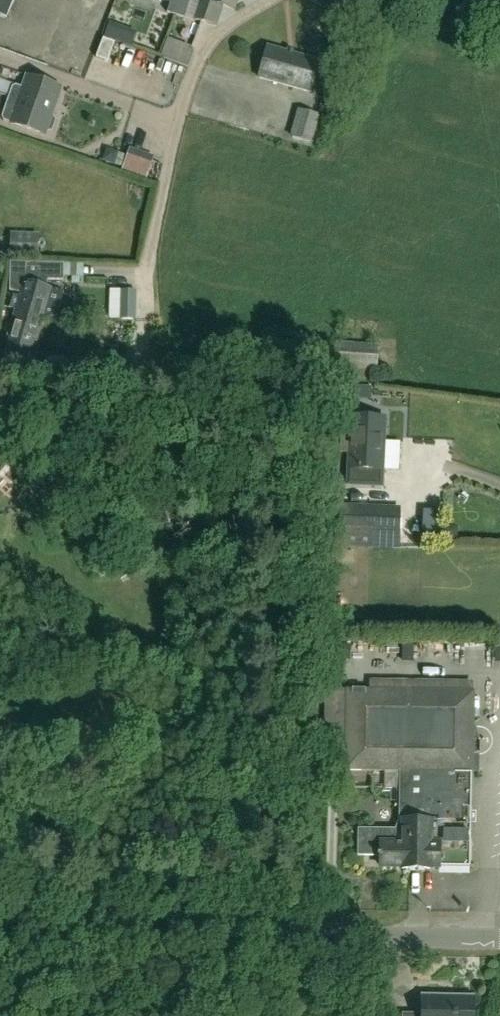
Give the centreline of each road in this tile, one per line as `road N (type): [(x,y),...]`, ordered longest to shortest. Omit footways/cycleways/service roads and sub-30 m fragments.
road 1 (tertiary): [(499,939),(0,930)]
road 2 (residential): [(270,0),(220,33),(200,58),(149,257),(146,323)]

